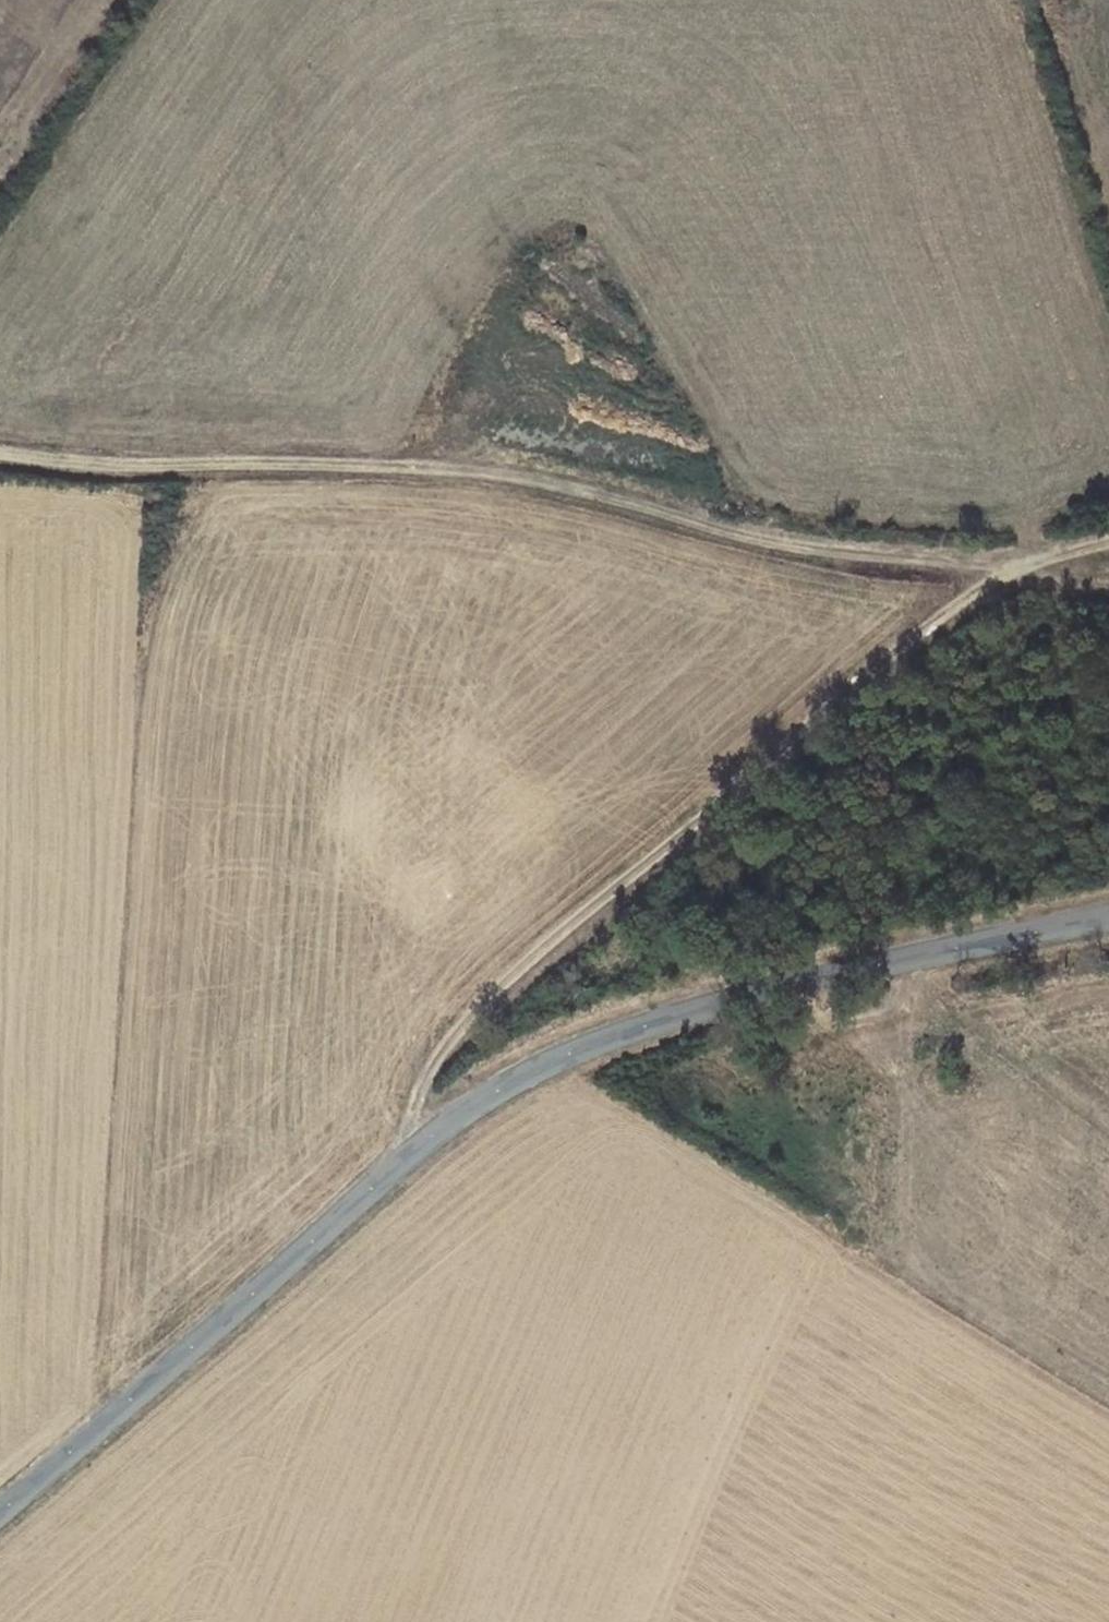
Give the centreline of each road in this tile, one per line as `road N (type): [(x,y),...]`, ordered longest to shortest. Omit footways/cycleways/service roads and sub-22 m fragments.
road 1 (tertiary): [(1108,925),(804,981),(578,1053),(505,1088),(408,1160),(0,1517)]
road 2 (track): [(1027,571),(755,545),(591,495),(481,478),(0,457)]
road 3 (track): [(408,1160),(414,1114),(437,1059),(485,1003),(942,619),(1027,571),(1108,548)]

